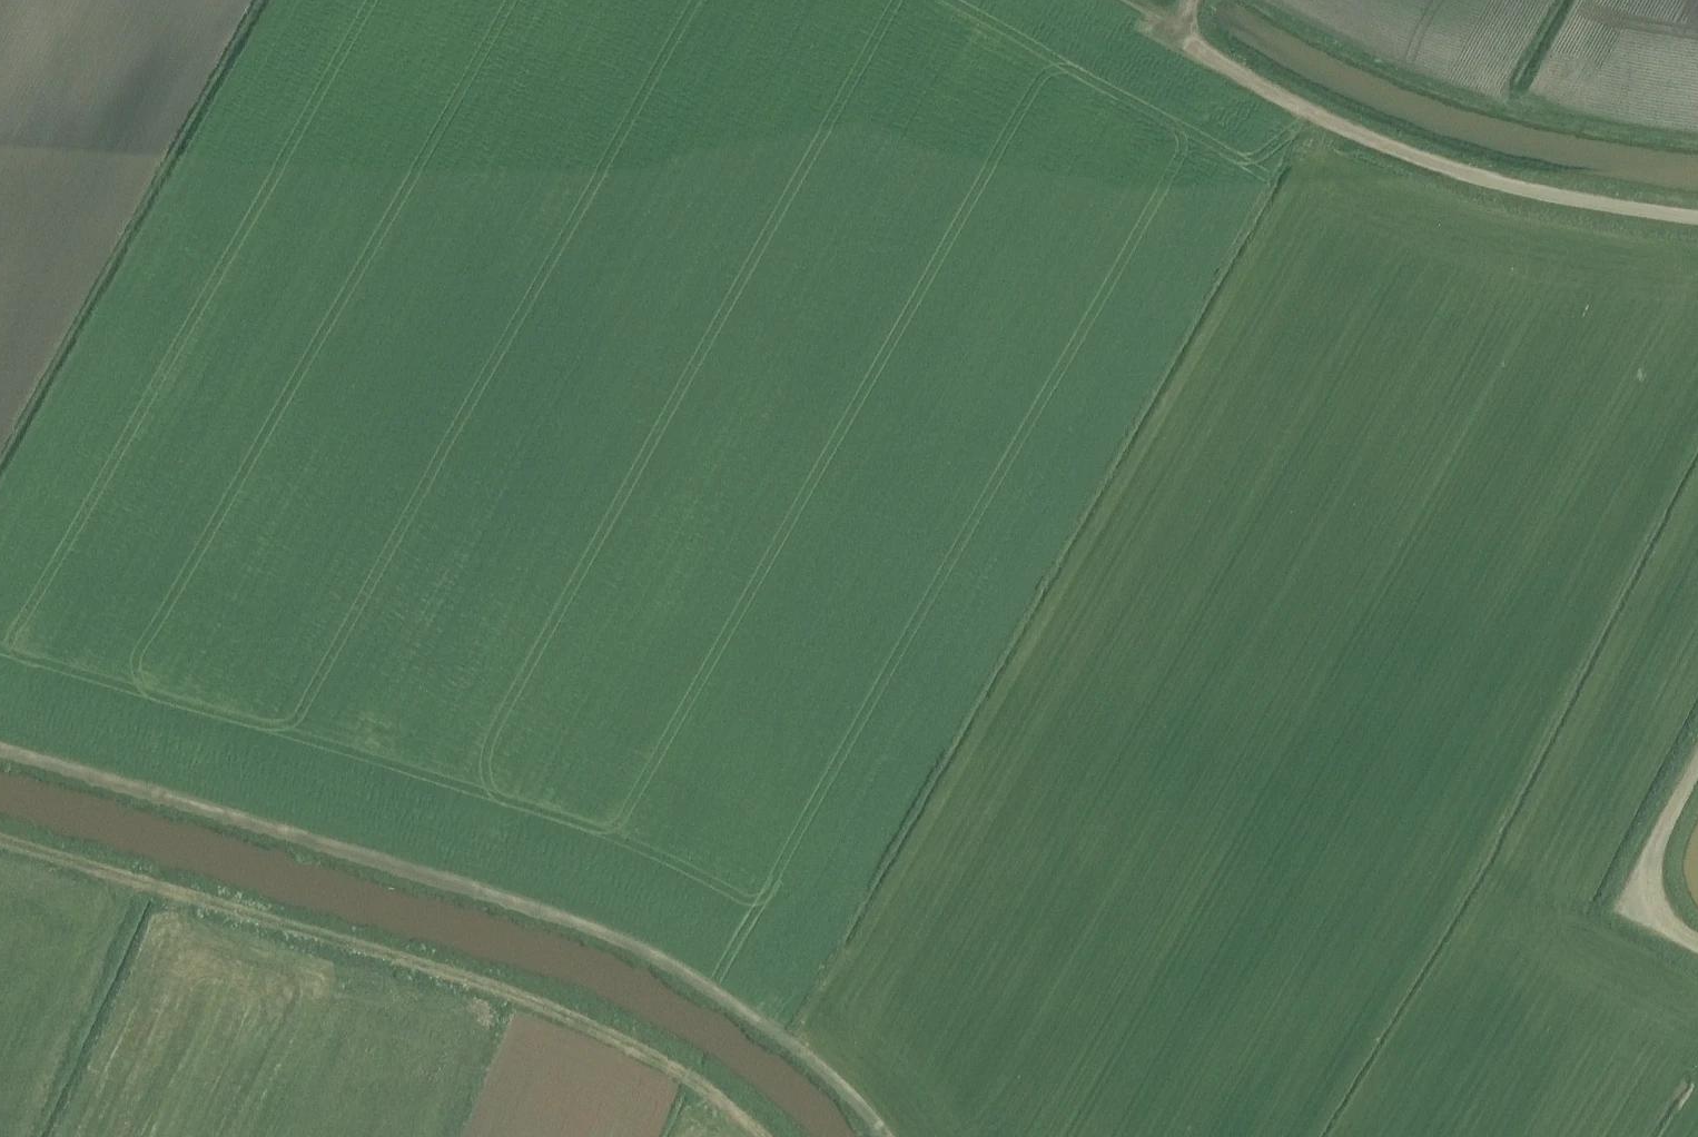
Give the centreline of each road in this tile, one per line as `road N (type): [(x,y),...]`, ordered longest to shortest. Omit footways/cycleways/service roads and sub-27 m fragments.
road 1 (track): [(896,1136),(819,1056),(728,998),(612,941),(0,751)]
road 2 (unclassified): [(1697,943),(1661,916),(1651,874),(1697,766)]

